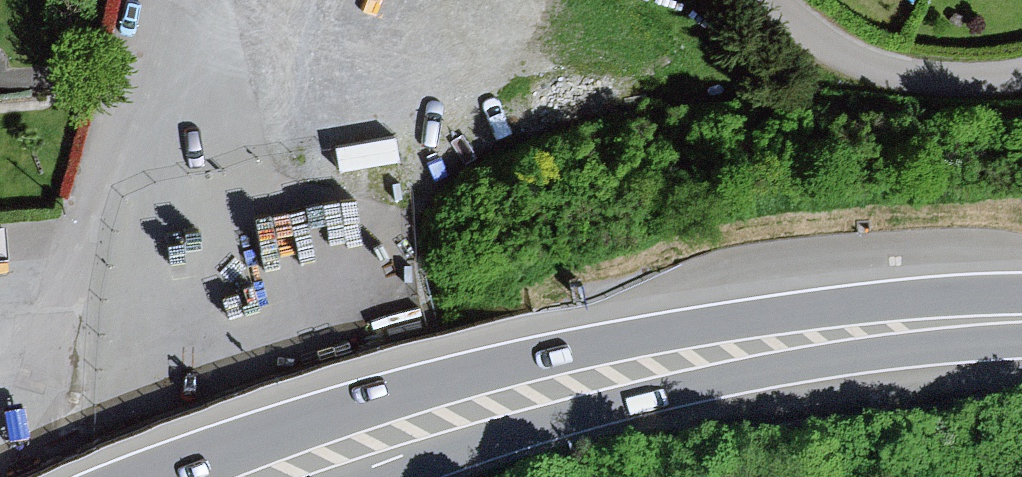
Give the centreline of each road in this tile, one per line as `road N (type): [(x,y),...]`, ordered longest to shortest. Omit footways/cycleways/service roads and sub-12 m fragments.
road 1 (trunk): [(1021,318),(870,328),(666,360),(354,443)]
road 2 (residential): [(779,0),(874,69),(950,82),(1021,77)]

